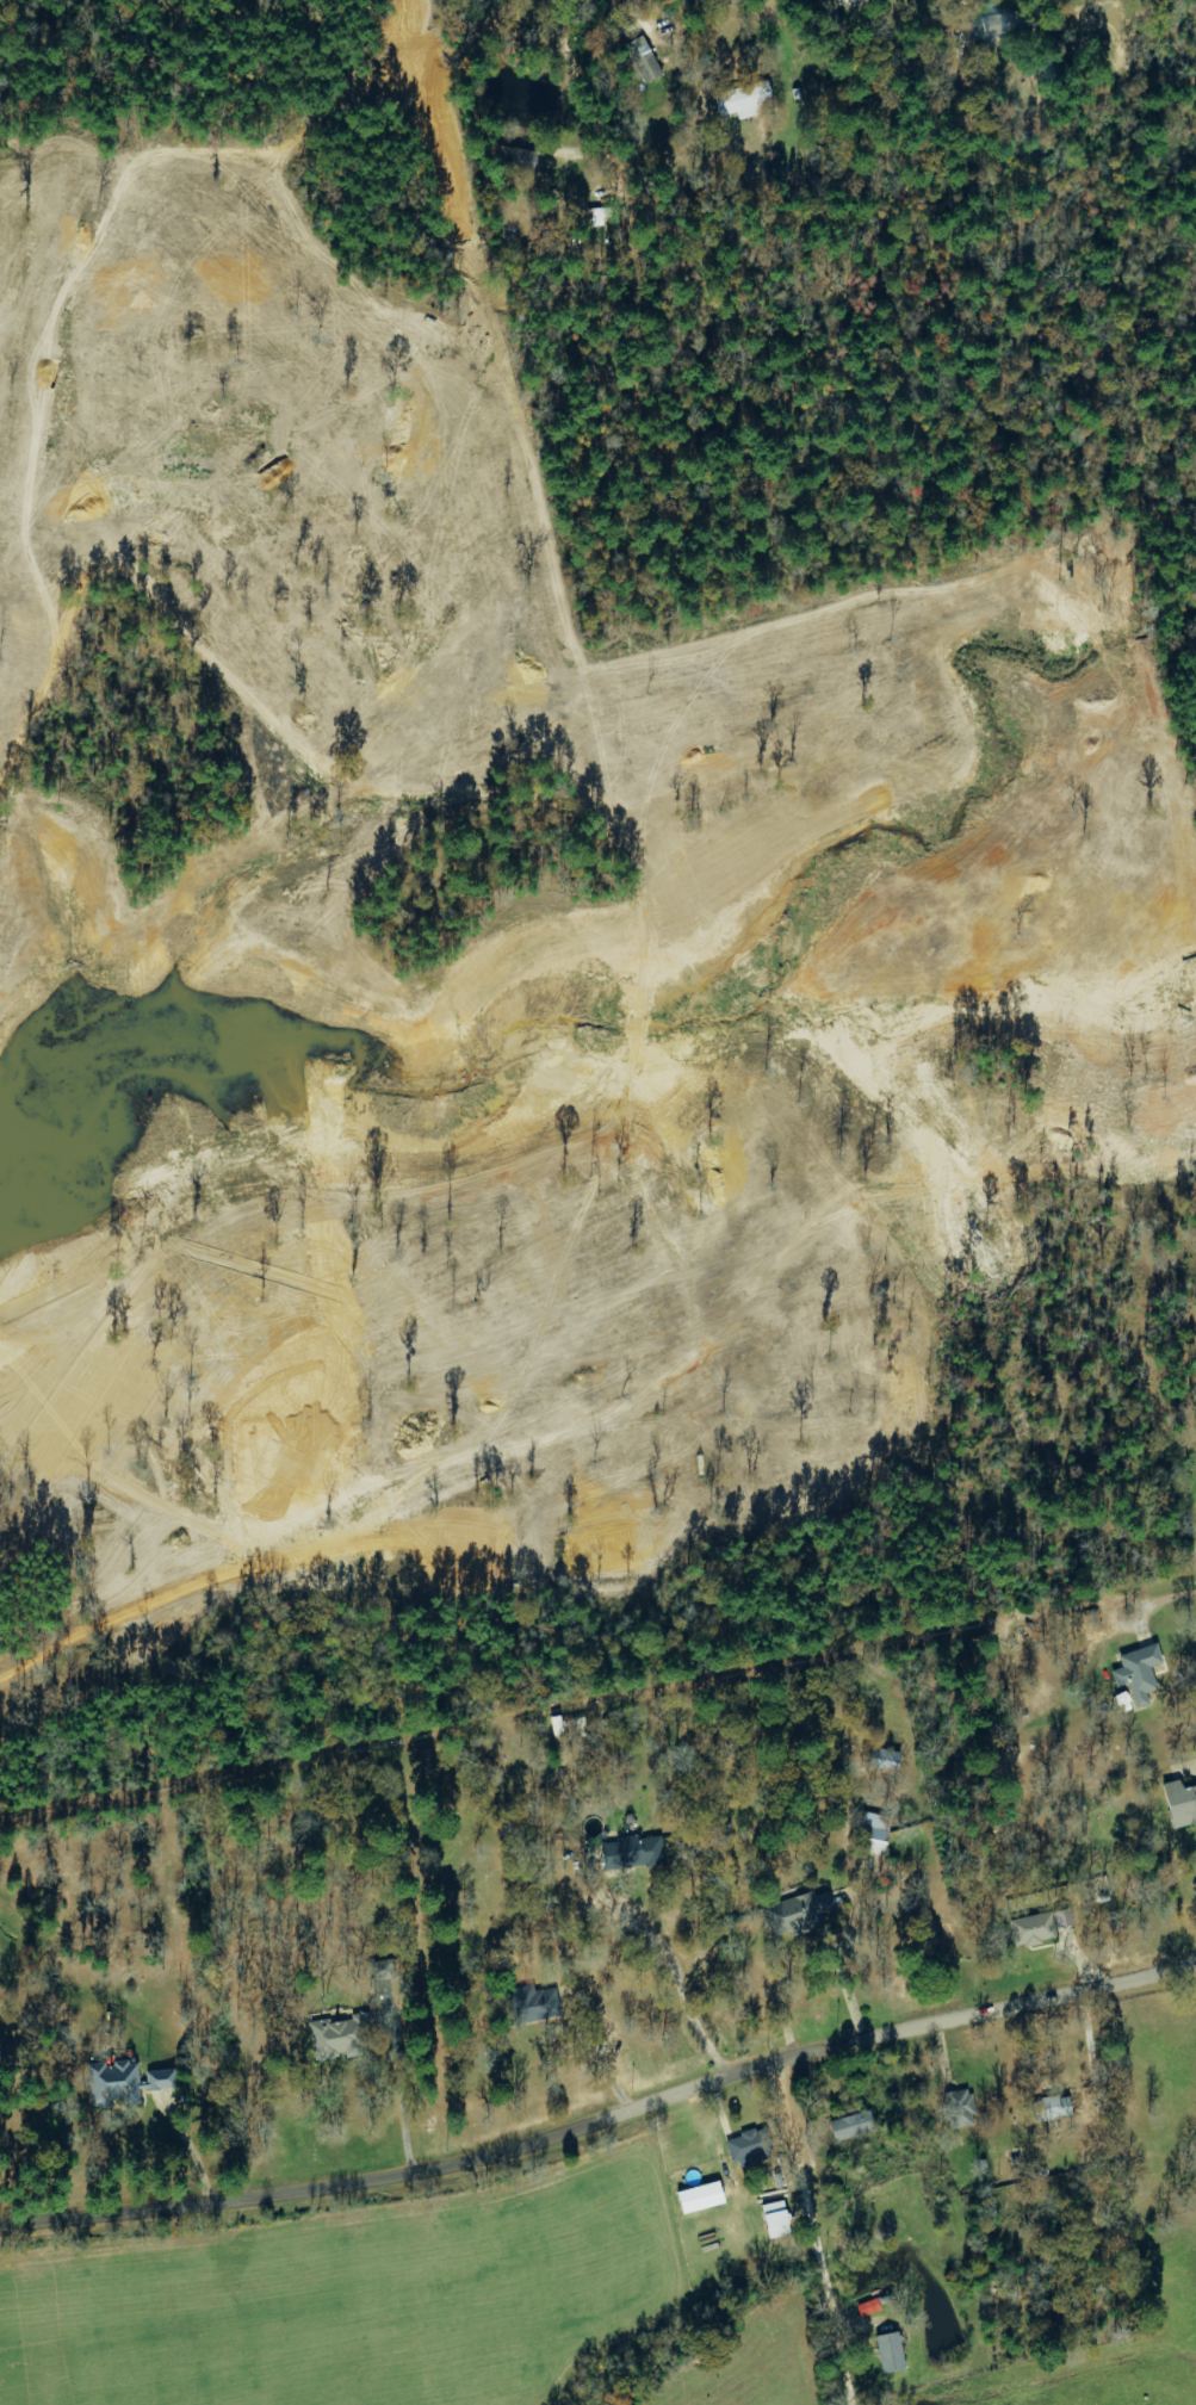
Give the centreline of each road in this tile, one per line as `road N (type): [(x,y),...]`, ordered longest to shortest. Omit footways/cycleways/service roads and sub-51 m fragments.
road 1 (residential): [(0,2225),(266,2200),(465,2165),(777,2065),(1195,1964)]
road 2 (residential): [(649,1450),(777,2065)]
road 3 (residential): [(777,2065),(851,2404)]

